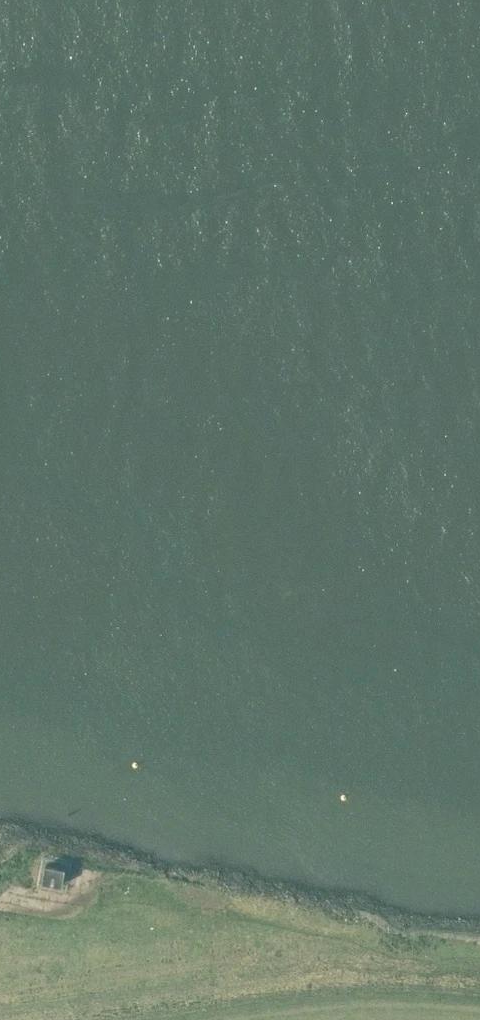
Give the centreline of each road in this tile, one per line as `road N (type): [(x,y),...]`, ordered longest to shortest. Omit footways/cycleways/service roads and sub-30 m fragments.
road 1 (track): [(55,899),(479,954)]
road 2 (track): [(479,1008),(328,1005),(209,1019)]

